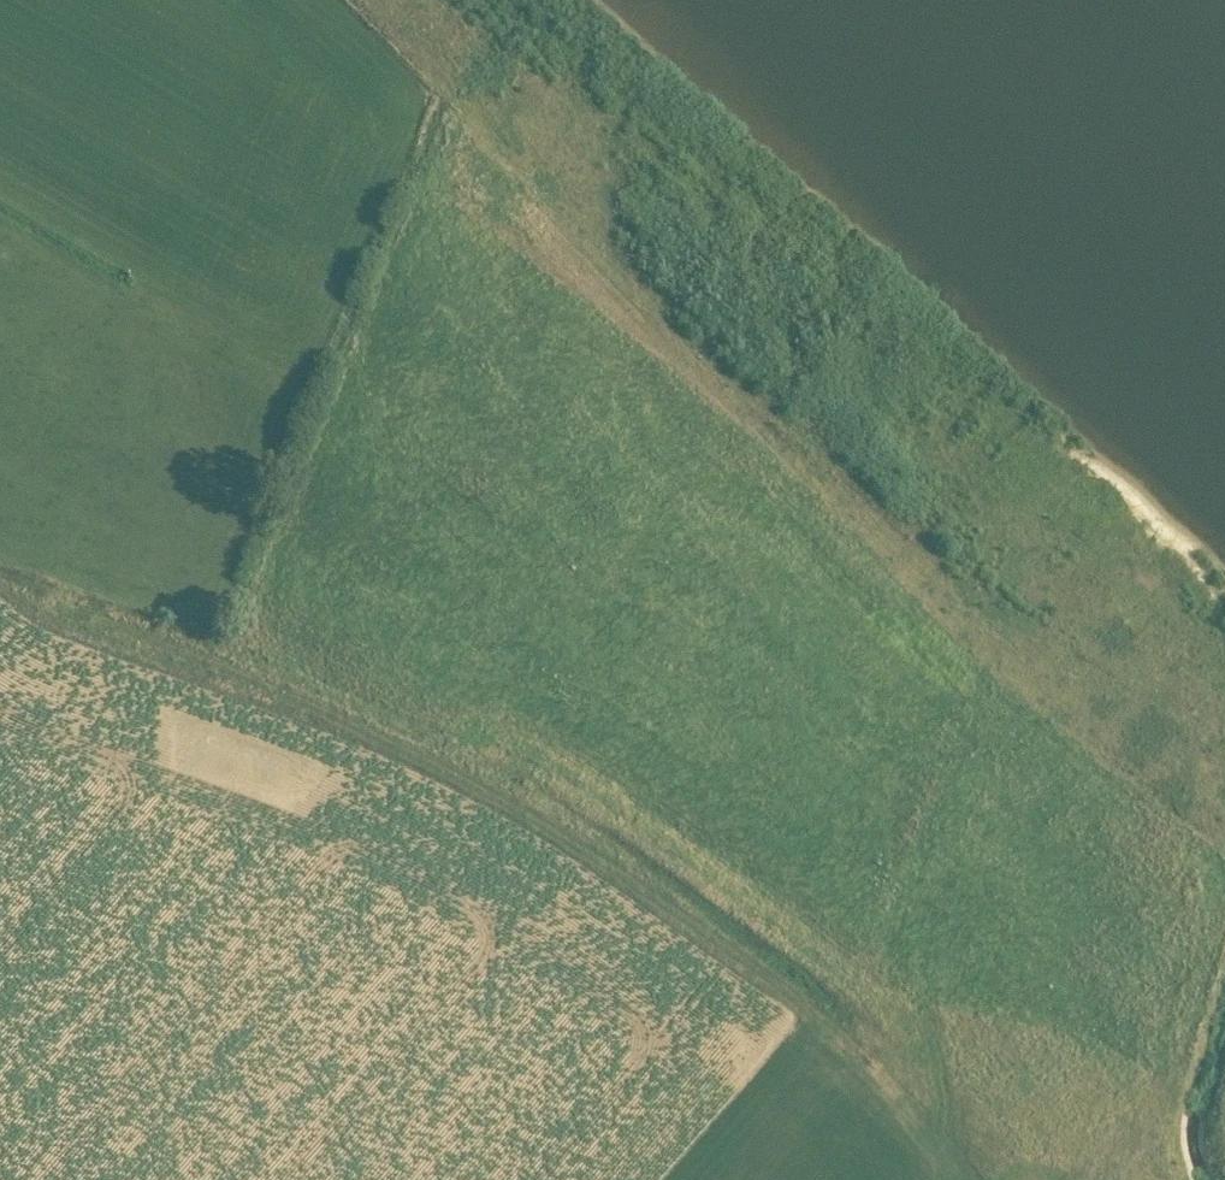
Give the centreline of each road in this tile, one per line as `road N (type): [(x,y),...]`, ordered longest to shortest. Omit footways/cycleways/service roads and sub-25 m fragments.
road 1 (track): [(978,1179),(865,1050),(538,819),(173,649),(62,614)]

